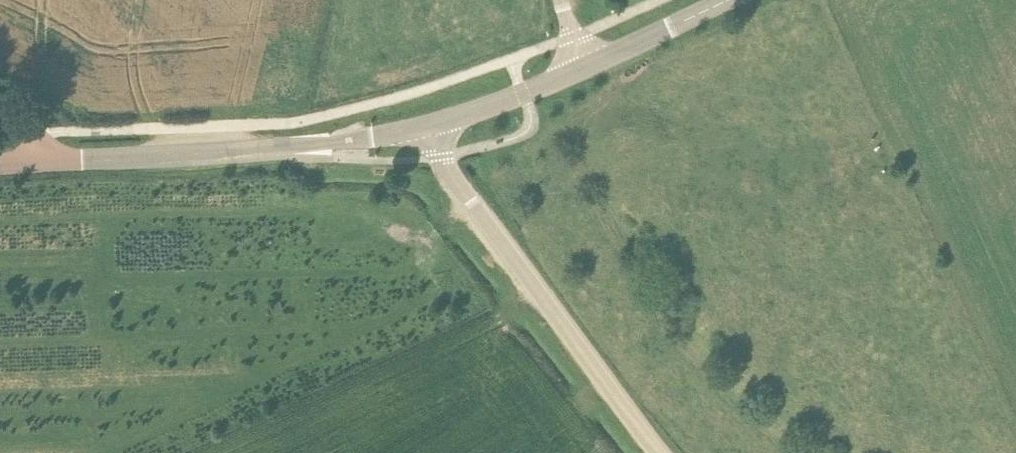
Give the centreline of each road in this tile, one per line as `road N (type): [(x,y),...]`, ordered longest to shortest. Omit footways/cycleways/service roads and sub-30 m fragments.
road 1 (unclassified): [(656,452),(451,173),(431,125)]
road 2 (tertiary): [(43,161),(279,149),(431,125)]
road 3 (tertiary): [(431,125),(585,67)]
road 4 (tertiary): [(585,67),(728,0)]

